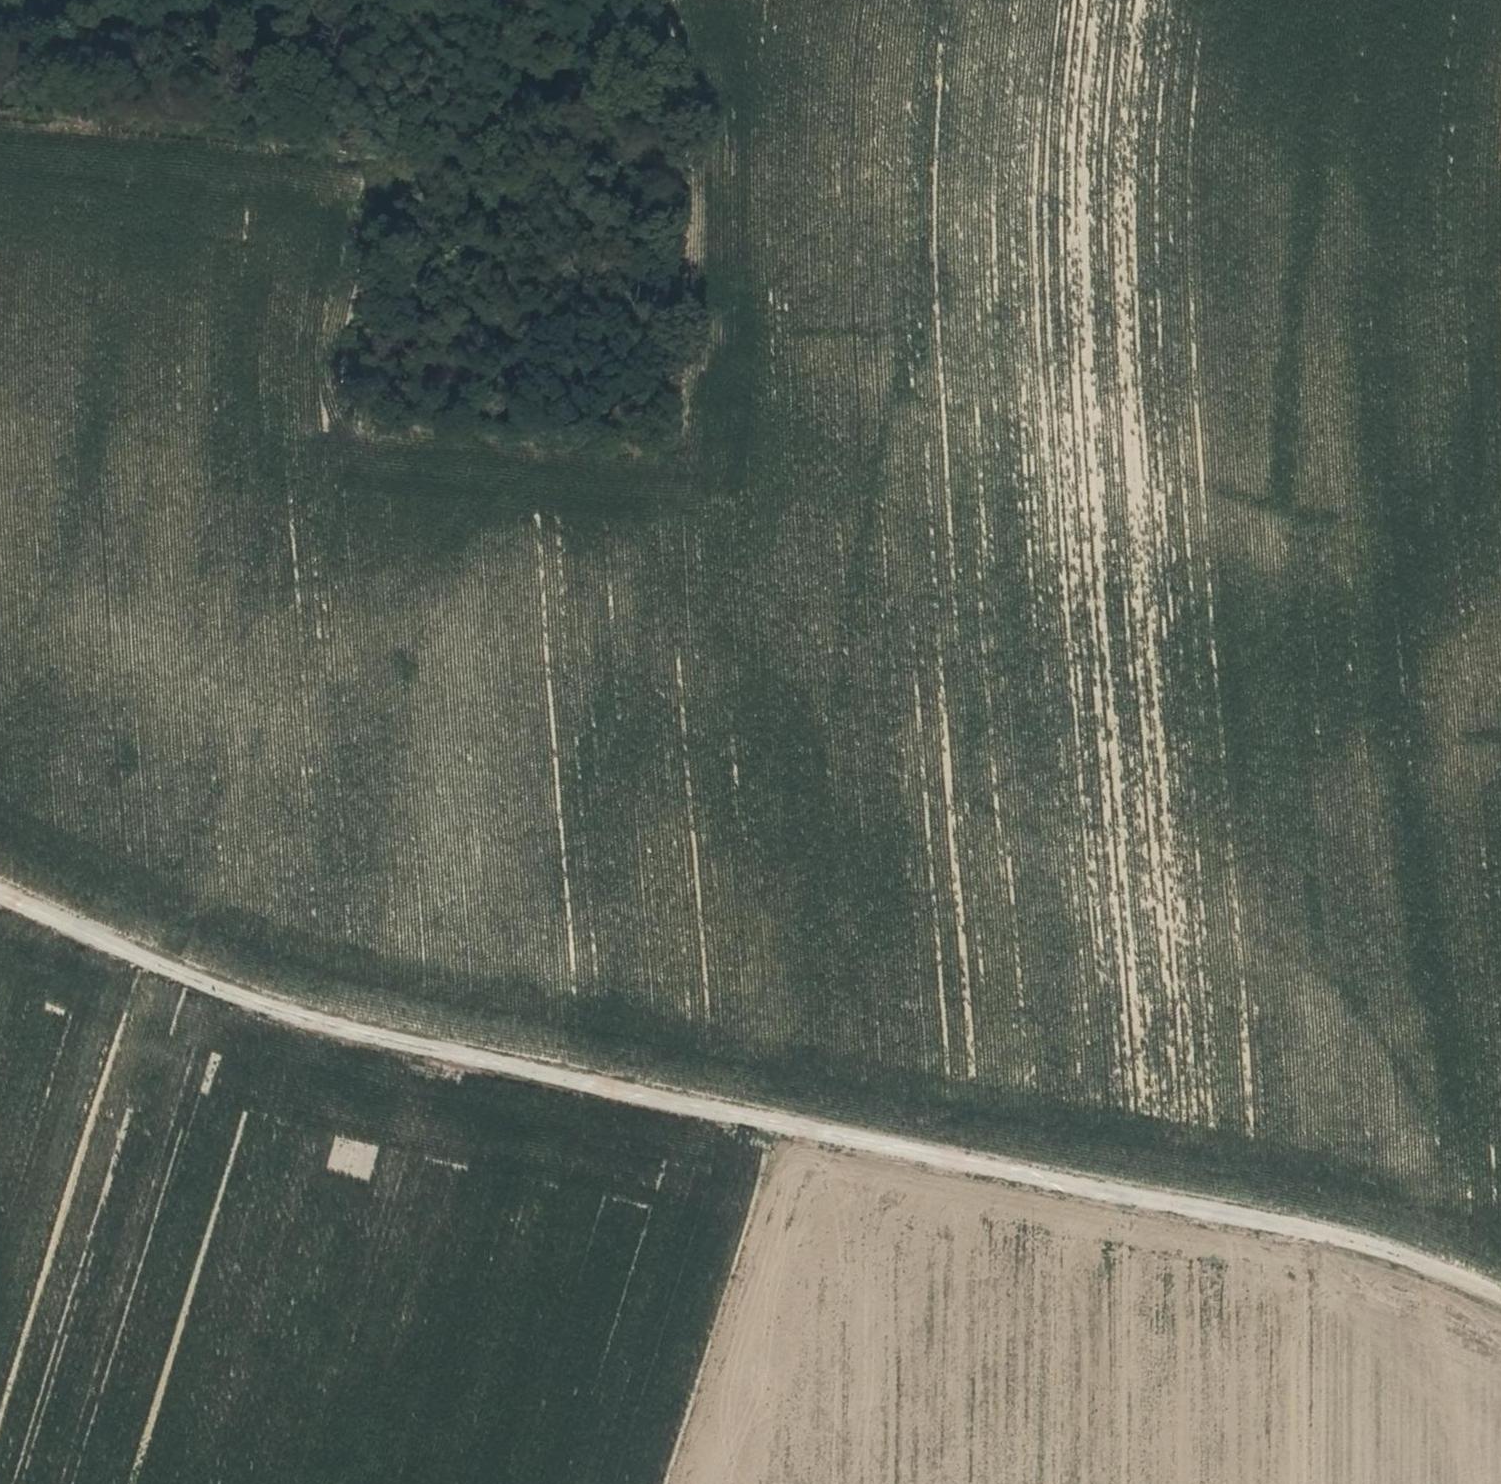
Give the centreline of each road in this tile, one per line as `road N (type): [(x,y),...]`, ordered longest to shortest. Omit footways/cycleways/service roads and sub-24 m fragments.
road 1 (track): [(0,896),(251,1008),(1419,1264),(1500,1300)]

